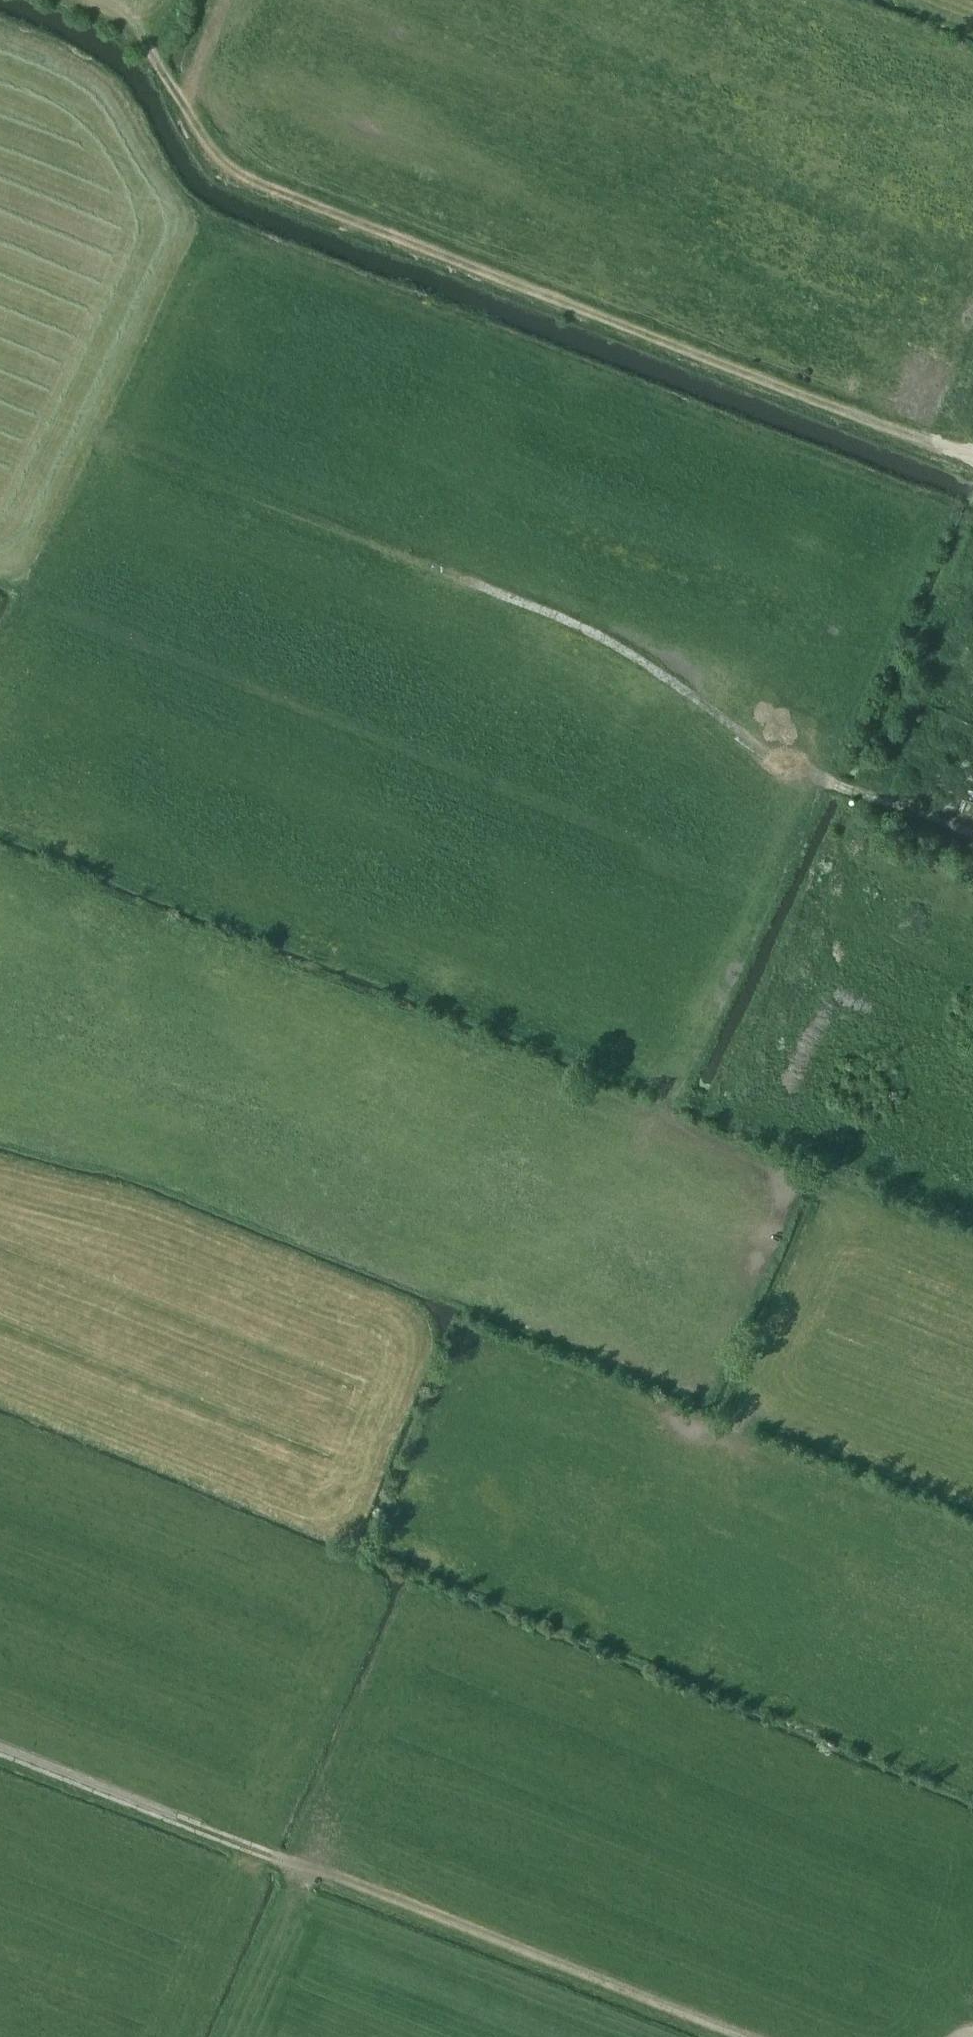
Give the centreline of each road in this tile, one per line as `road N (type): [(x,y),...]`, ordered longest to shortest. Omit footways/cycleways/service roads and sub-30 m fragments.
road 1 (track): [(0,1755),(734,2036)]

